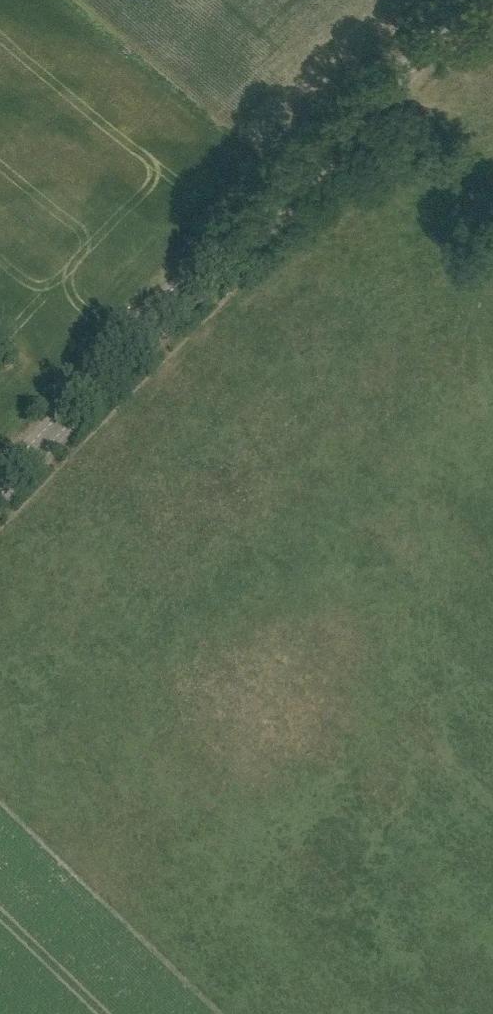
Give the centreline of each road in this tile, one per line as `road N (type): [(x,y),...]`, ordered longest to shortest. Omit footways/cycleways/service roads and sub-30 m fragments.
road 1 (tertiary): [(0,487),(476,0)]

